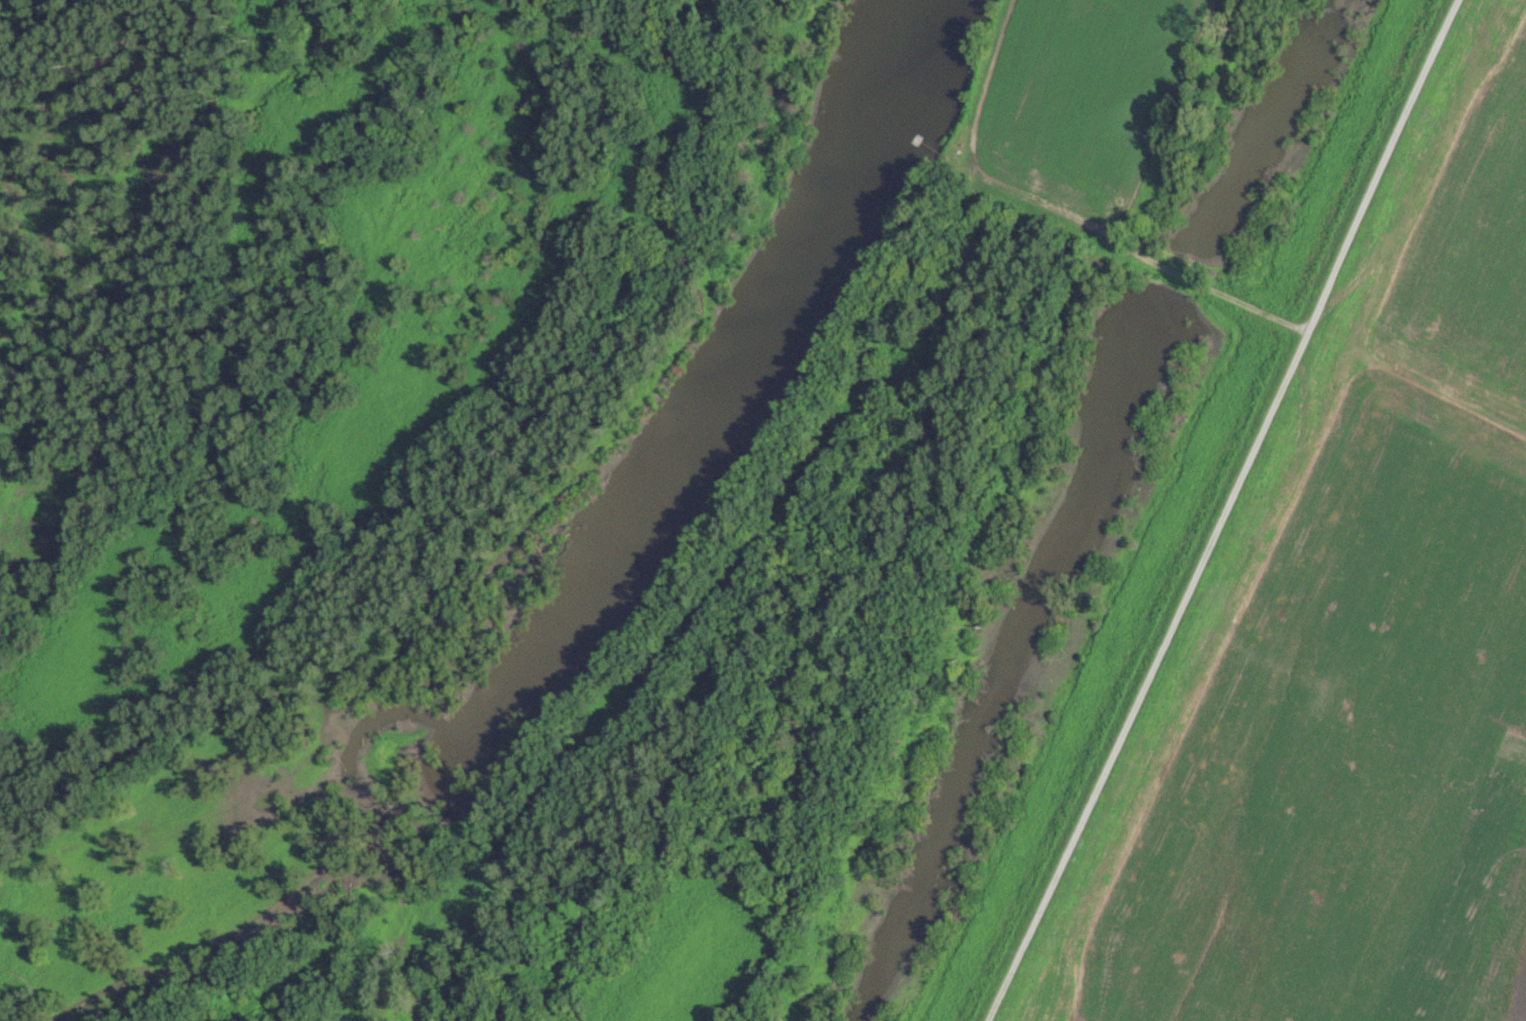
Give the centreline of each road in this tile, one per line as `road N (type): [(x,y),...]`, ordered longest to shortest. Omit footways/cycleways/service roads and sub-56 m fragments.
road 1 (residential): [(1458,0),(987,1020)]

